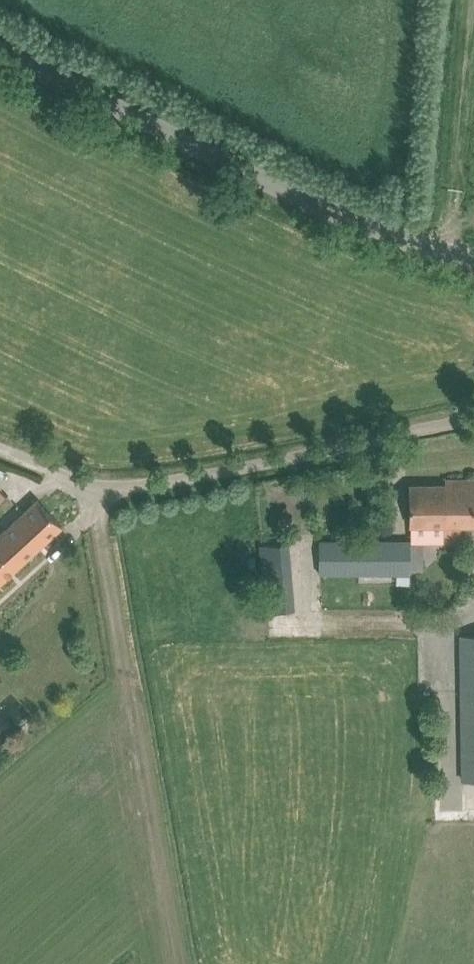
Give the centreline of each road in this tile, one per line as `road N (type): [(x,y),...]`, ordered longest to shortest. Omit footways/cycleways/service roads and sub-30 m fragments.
road 1 (unclassified): [(473,263),(337,215),(0,50)]
road 2 (unclassified): [(0,449),(93,489),(118,488),(473,418)]

